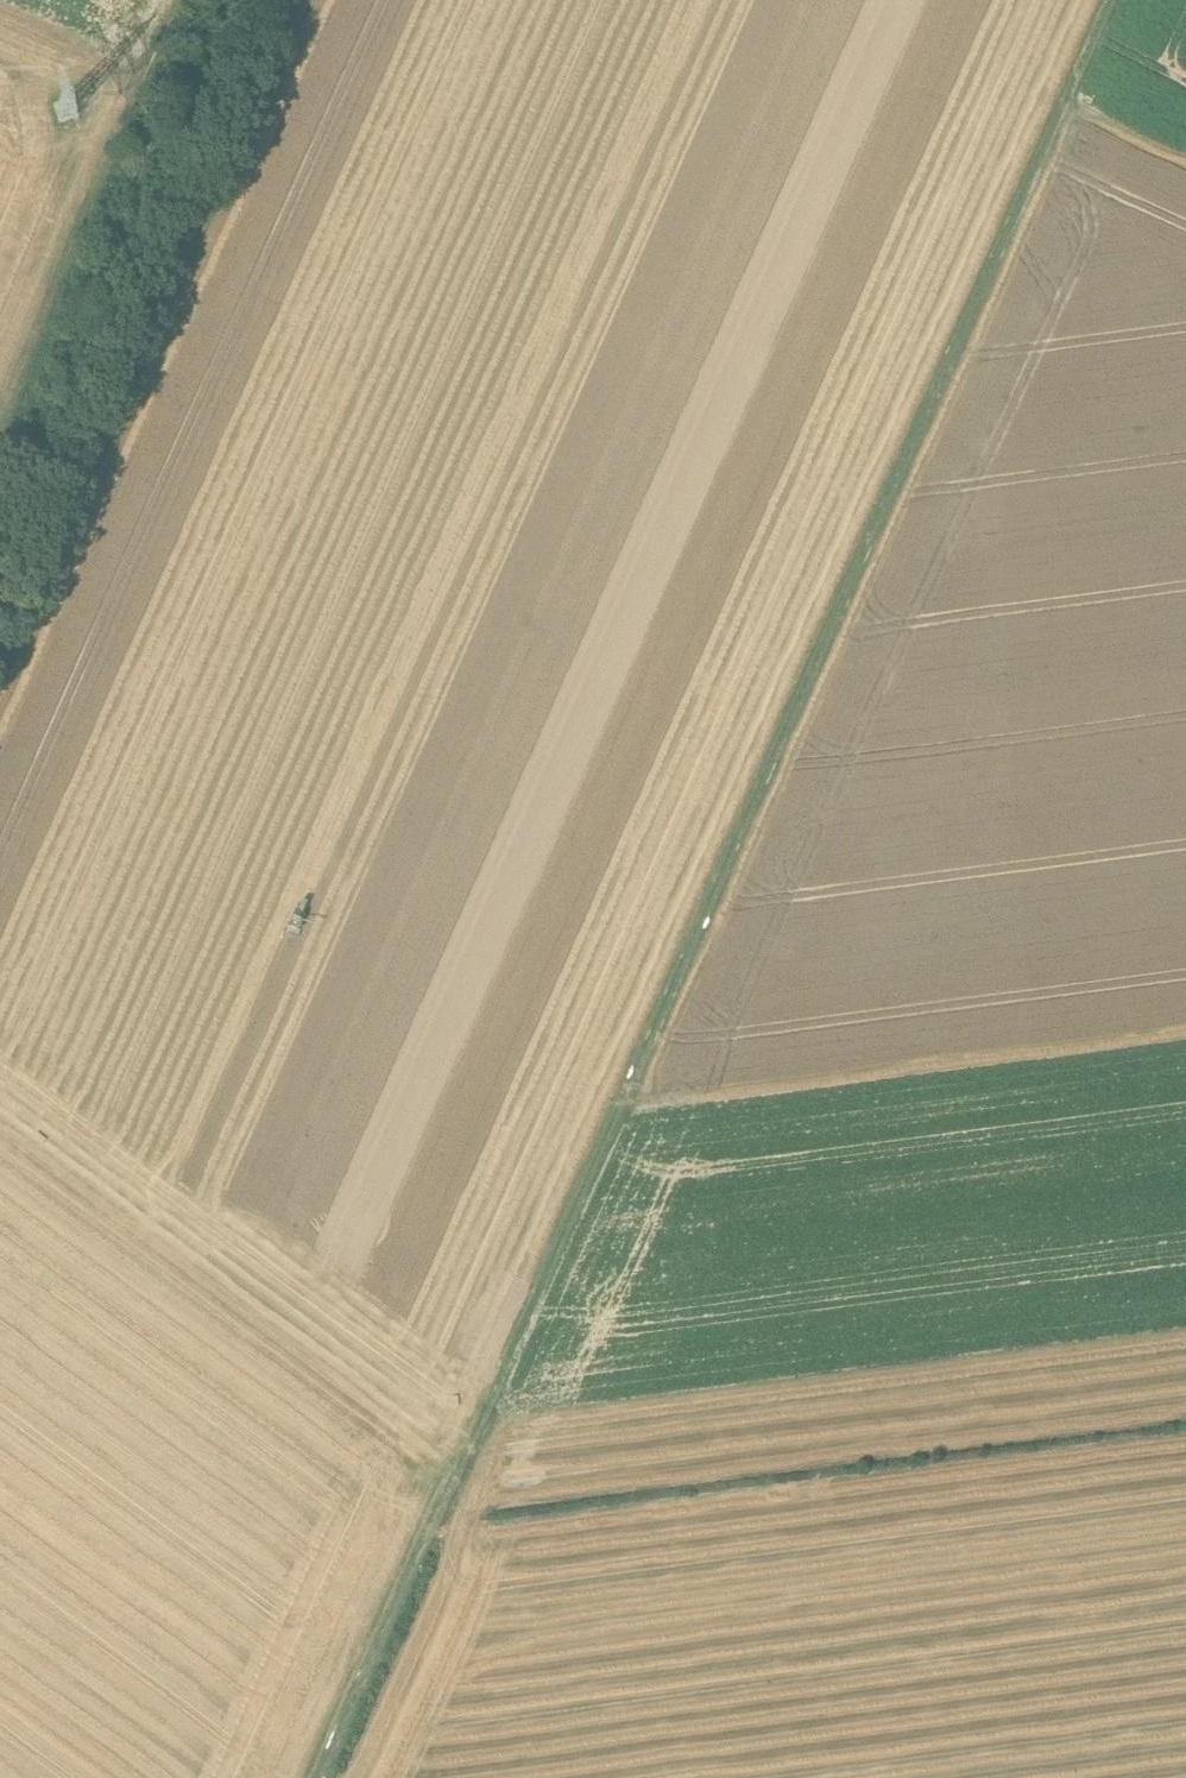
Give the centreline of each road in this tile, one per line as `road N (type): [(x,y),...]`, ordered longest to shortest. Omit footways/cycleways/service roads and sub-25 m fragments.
road 1 (track): [(327,1777),(1108,0)]
road 2 (track): [(0,442),(113,154),(183,0)]

